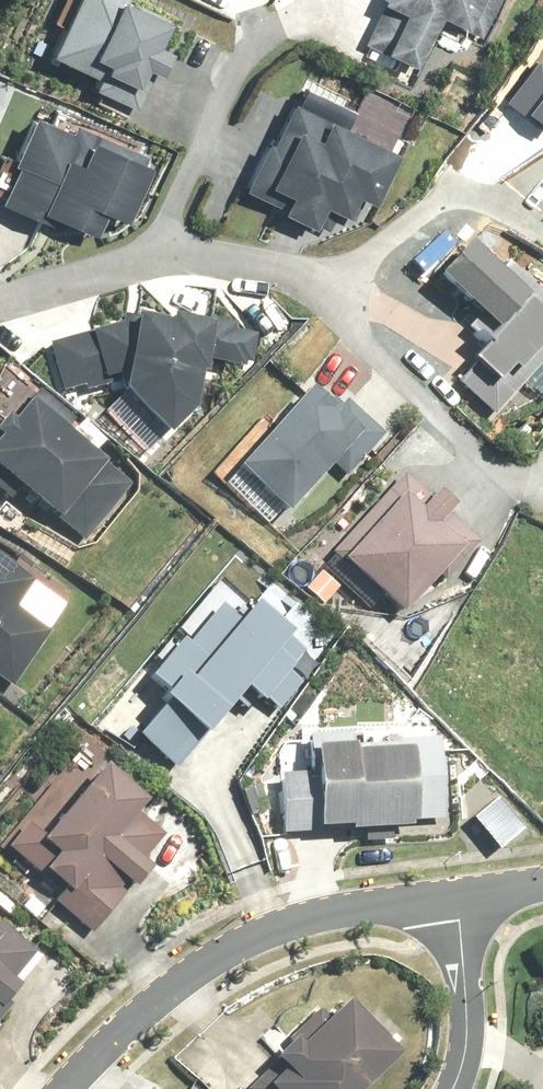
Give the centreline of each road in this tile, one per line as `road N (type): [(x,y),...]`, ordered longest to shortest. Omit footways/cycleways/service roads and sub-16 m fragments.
road 1 (residential): [(67,1088),(104,1043),(186,977),(261,936),(456,896)]
road 2 (residential): [(454,1088),(470,1038),(456,896)]

